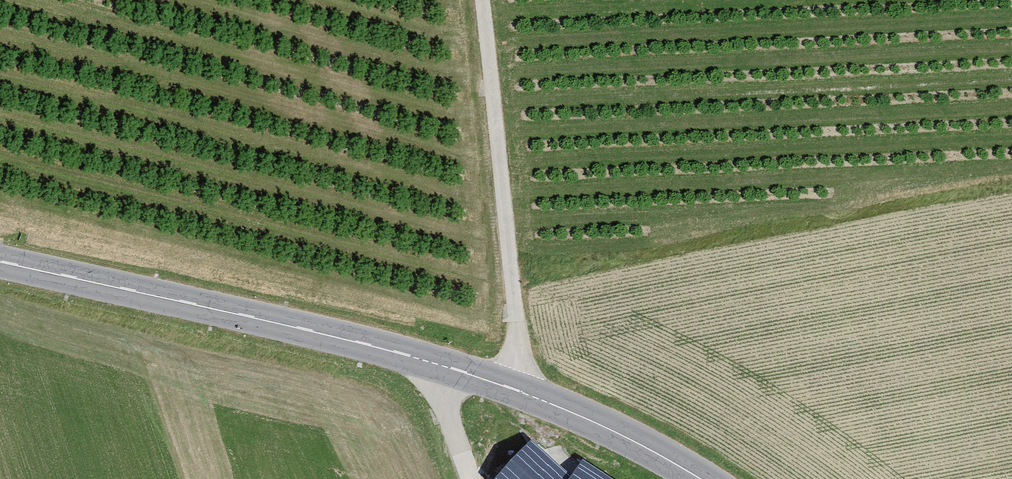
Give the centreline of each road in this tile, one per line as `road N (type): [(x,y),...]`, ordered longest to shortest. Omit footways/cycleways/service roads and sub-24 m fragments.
road 1 (tertiary): [(0,262),(438,364),(600,424),(705,478)]
road 2 (track): [(524,393),(486,0)]
road 3 (track): [(438,364),(477,478)]

